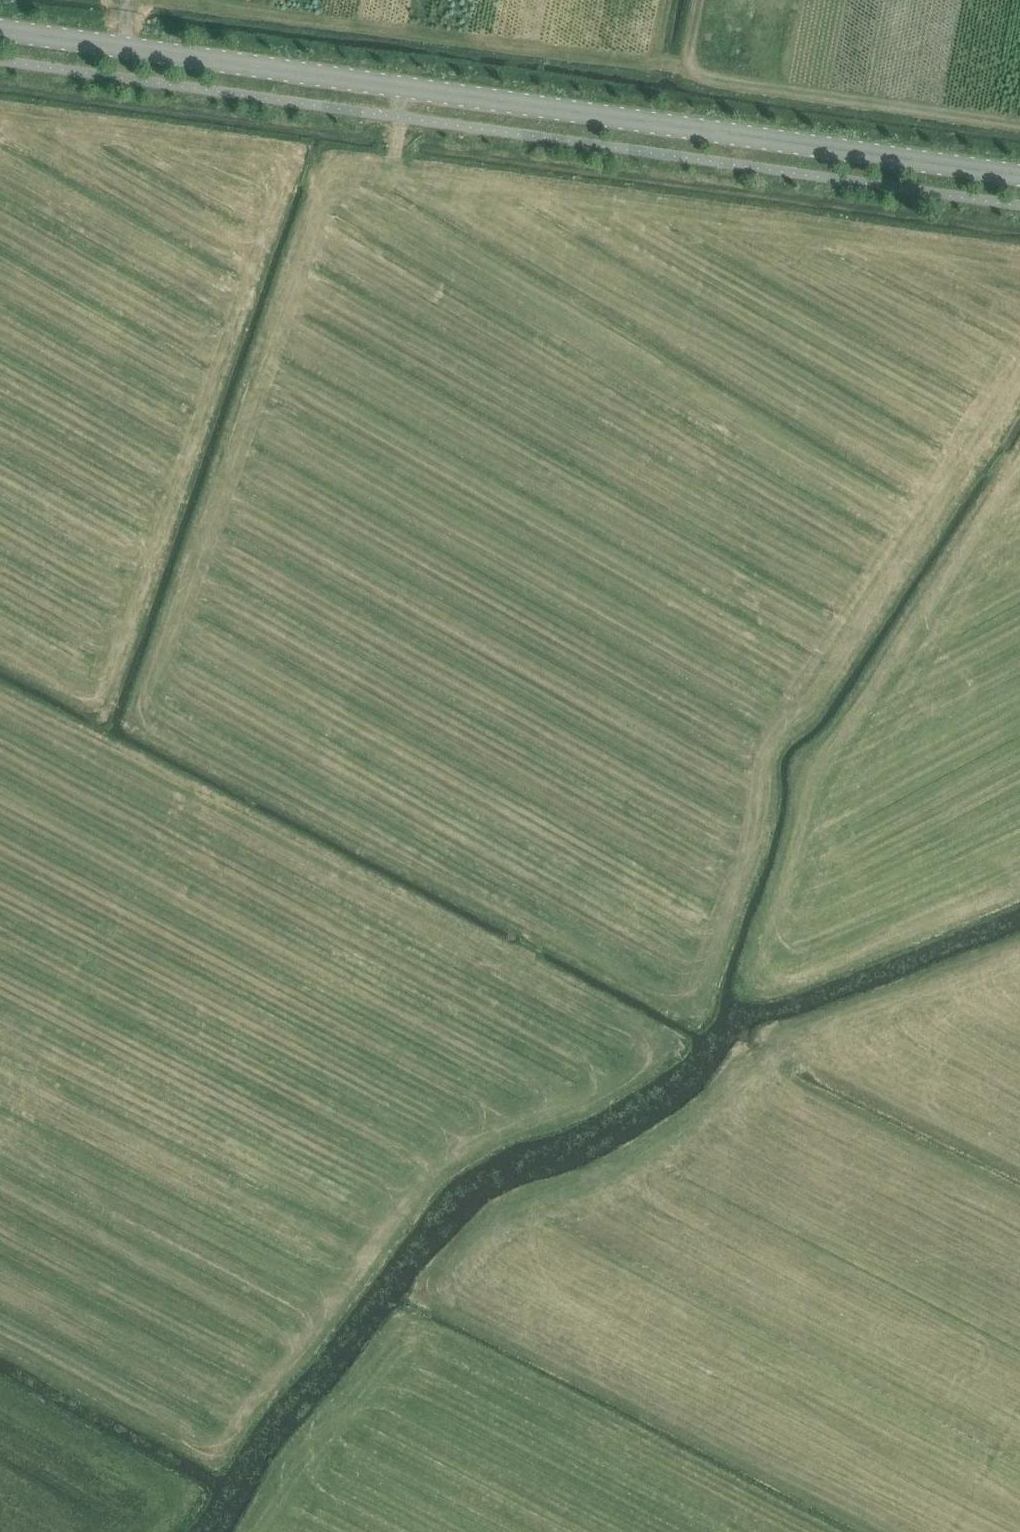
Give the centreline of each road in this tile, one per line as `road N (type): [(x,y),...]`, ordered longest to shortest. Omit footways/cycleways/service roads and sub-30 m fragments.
road 1 (secondary): [(1019,177),(0,32)]

